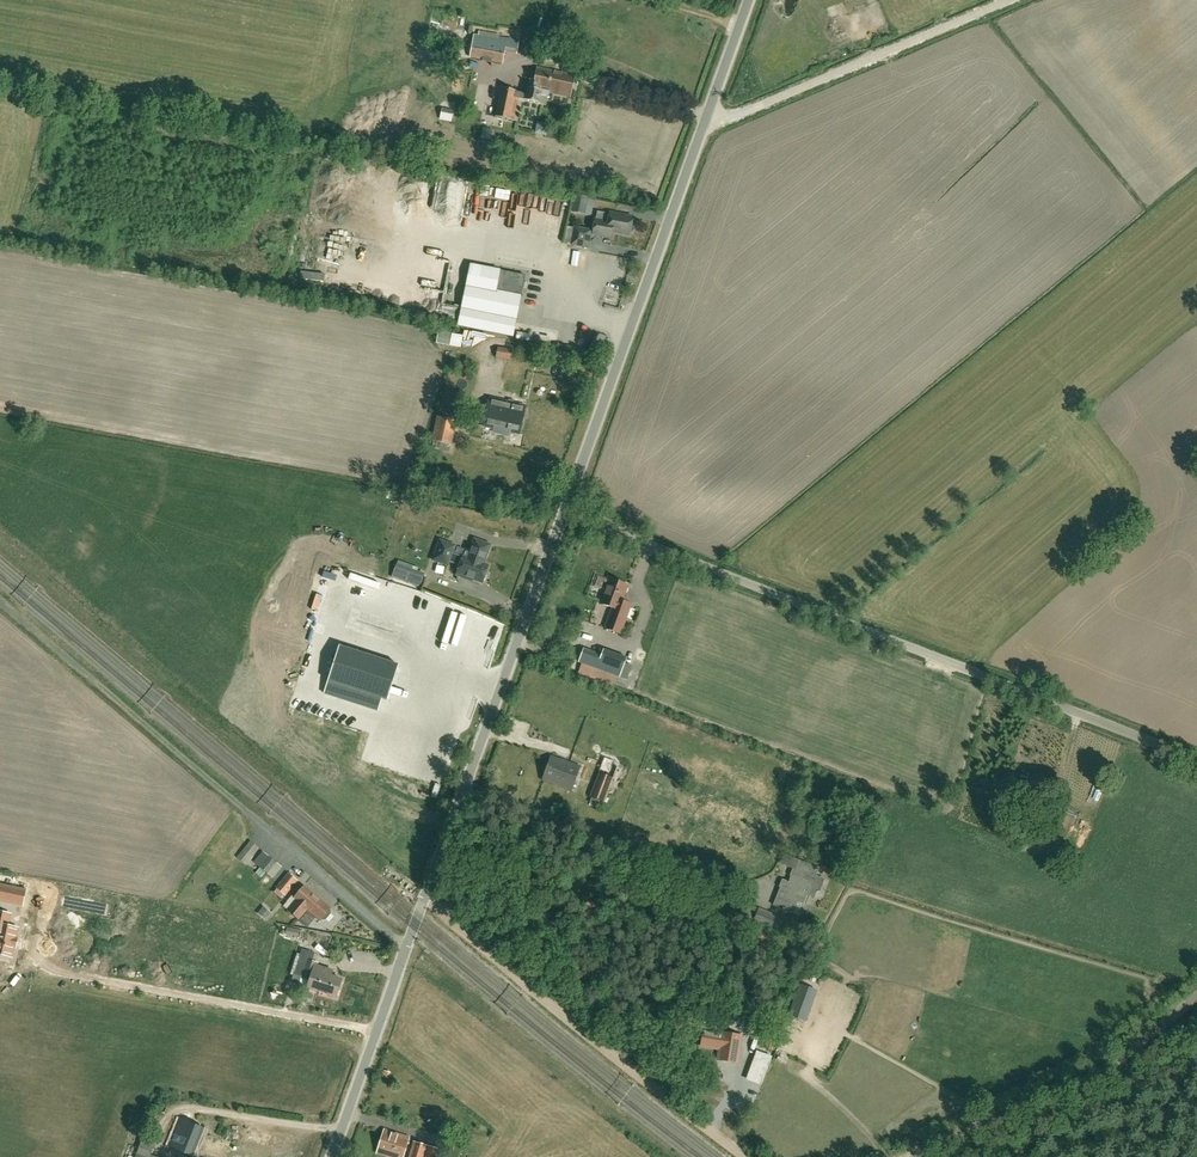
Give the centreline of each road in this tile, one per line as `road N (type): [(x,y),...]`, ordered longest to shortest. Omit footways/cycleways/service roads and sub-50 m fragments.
road 1 (unclassified): [(332,1156),(565,510)]
road 2 (unclassified): [(1196,759),(565,510)]
road 3 (track): [(0,602),(406,947)]
road 4 (track): [(426,895),(506,968),(743,1156)]
road 5 (unclassified): [(565,510),(704,127)]
road 6 (unclassified): [(904,1156),(1090,1076),(1196,997)]
road 7 (unclassified): [(704,127),(1009,0)]
road 8 (track): [(60,972),(377,1029)]
road 9 (track): [(342,1132),(184,1111),(167,1123),(159,1148)]
road 10 (unclassified): [(704,127),(749,0)]

